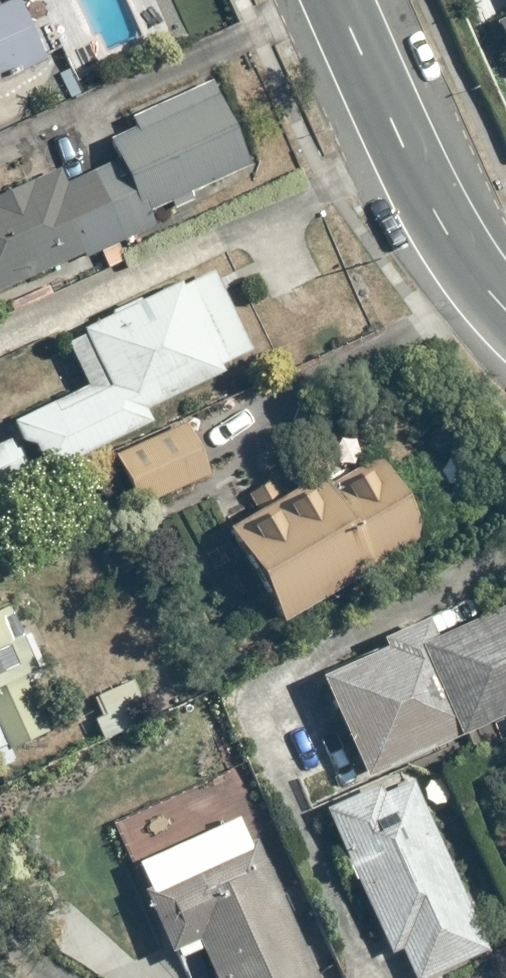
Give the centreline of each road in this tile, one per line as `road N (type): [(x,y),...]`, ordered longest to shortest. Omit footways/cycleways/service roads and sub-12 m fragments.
road 1 (secondary): [(339,0),(460,259)]

